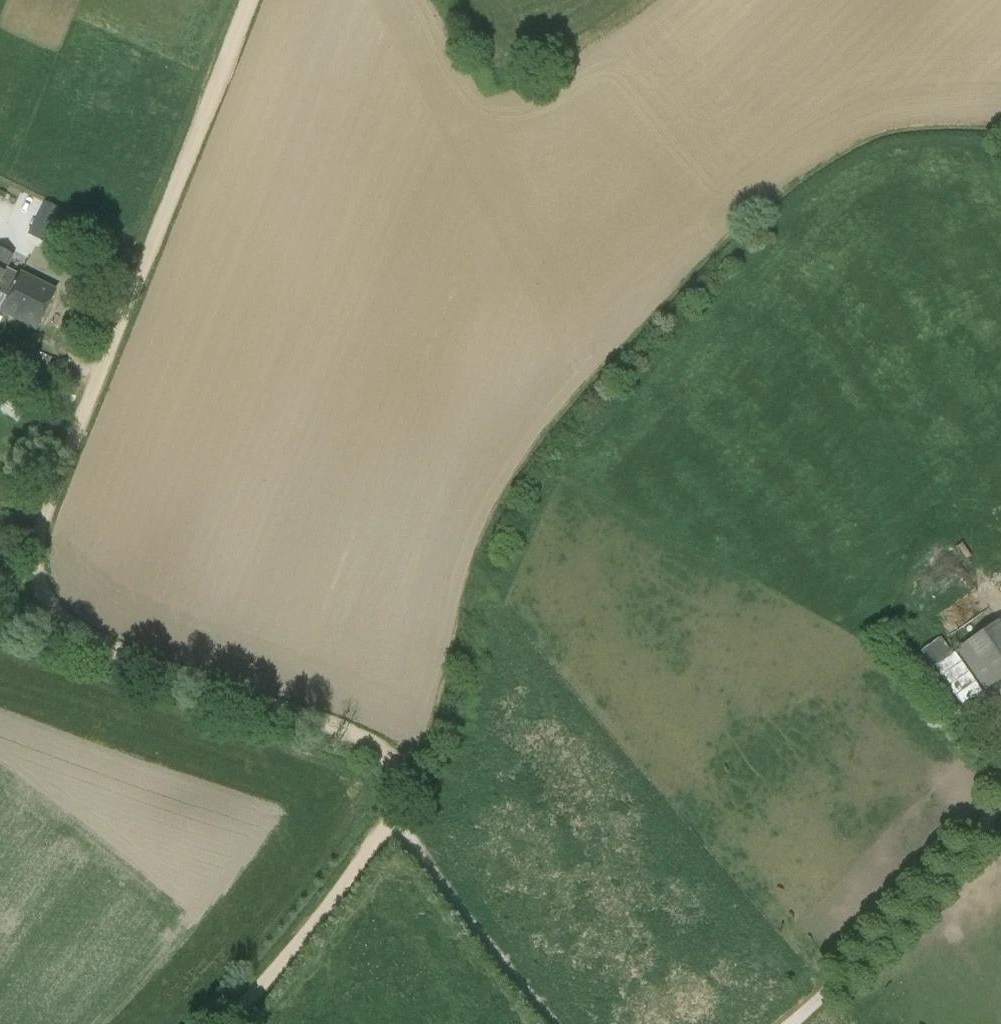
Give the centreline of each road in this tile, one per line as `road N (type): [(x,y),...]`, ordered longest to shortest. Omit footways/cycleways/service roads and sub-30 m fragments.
road 1 (track): [(390,823),(396,782),(382,748),(98,642),(58,617),(37,573),(40,533),(246,0)]
road 2 (track): [(786,1023),(921,899),(1000,797)]
road 3 (track): [(225,1023),(390,823)]
road 4 (track): [(554,1023),(390,823)]

